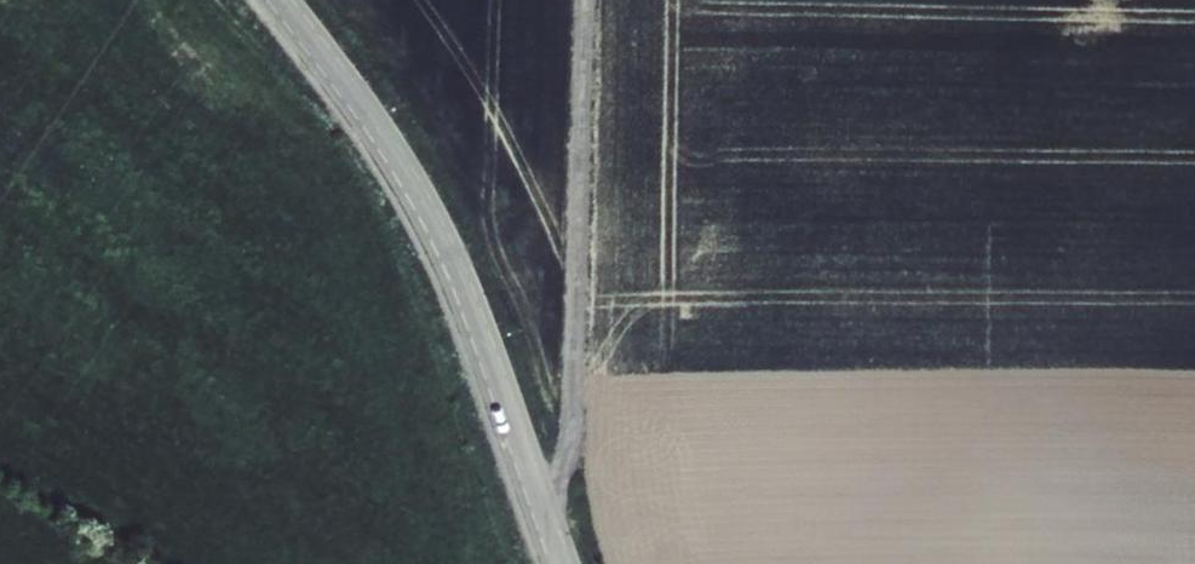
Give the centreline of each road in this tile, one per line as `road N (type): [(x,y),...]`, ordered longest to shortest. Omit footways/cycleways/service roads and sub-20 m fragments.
road 1 (tertiary): [(280,0),(385,141),(425,209),(473,316),(559,563)]

